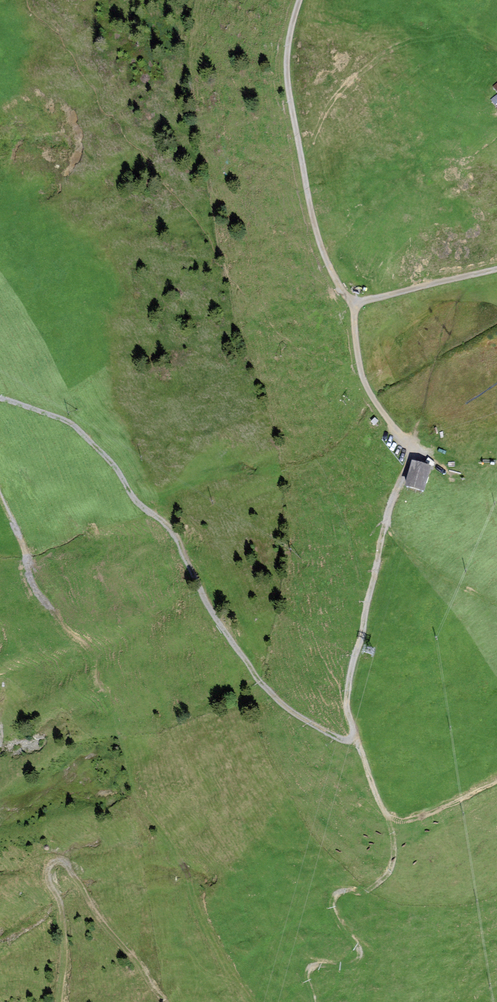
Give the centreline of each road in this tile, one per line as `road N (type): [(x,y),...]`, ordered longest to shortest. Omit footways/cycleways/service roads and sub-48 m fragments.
road 1 (track): [(414,446),(391,500),(346,706),(387,816),(393,860),(373,888),(334,898),(338,921),(360,952),(345,965),(310,968),(314,1001)]
road 2 (track): [(252,1001),(185,886),(180,858),(131,787),(89,648),(31,585),(21,534),(0,505)]
road 3 (track): [(358,739),(340,742),(258,681),(171,536),(133,500),(79,425),(0,400)]
road 4 (track): [(164,1001),(62,860),(47,875),(64,936),(59,1001)]
road 5 (track): [(299,0),(287,80),(317,239),(354,304)]
road 6 (track): [(425,460),(368,391),(354,304)]
road 7 (track): [(354,304),(496,269)]

